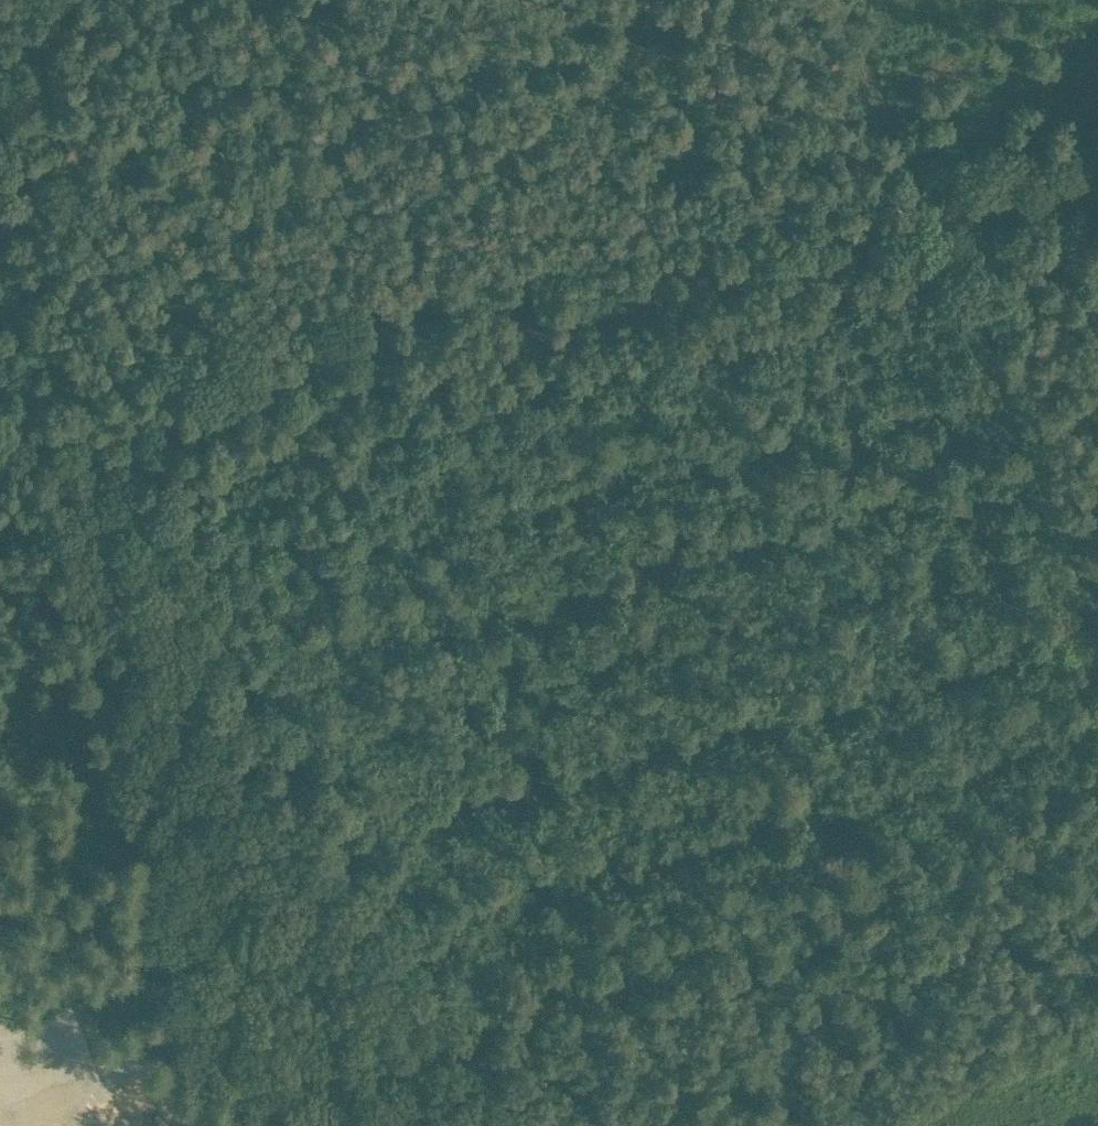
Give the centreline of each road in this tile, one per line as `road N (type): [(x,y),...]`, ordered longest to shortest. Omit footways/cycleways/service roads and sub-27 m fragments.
road 1 (track): [(1097,177),(100,414),(0,411)]

